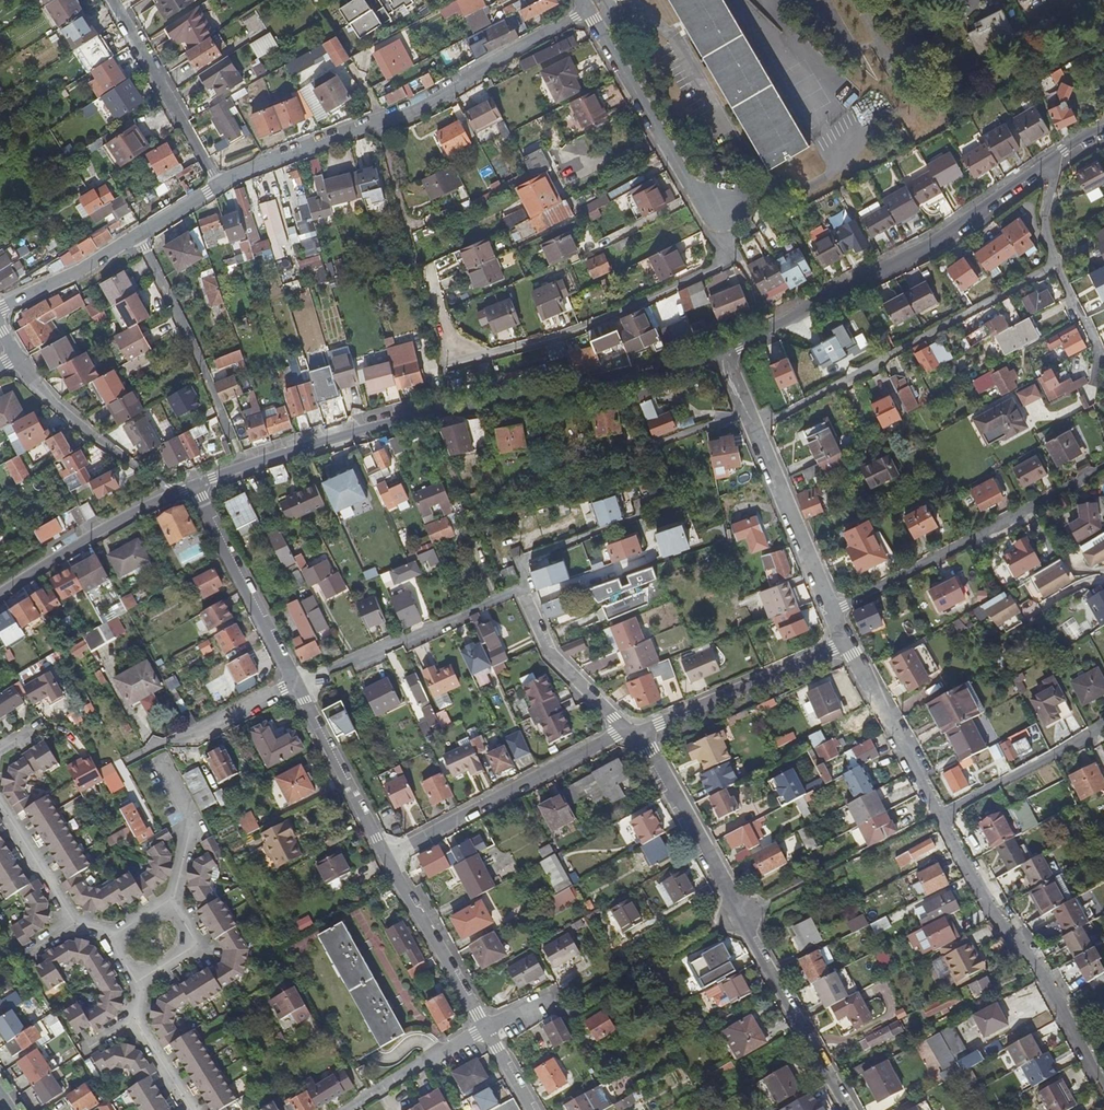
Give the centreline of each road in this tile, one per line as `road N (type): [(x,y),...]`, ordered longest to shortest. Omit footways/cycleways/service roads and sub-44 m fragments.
road 1 (residential): [(723,353),(592,388),(357,431),(195,485)]
road 2 (residential): [(1103,1086),(842,646)]
road 3 (residential): [(1103,132),(912,255),(723,353)]
road 4 (residential): [(850,1109),(630,734)]
road 5 (residential): [(630,734),(546,654),(520,589),(295,688)]
road 6 (residential): [(221,185),(427,104),(588,10)]
road 7 (residential): [(723,353),(842,646)]
road 8 (residential): [(630,734),(601,742),(389,860)]
road 9 (residential): [(0,310),(221,185)]
road 10 (residential): [(720,204),(693,190),(588,10)]
road 11 (residential): [(842,646),(630,734)]
road 12 (residential): [(295,688),(195,485)]
road 13 (residential): [(195,485),(0,591)]
road 14 (residential): [(110,0),(221,185)]
road 15 (residential): [(295,688),(389,860)]
road 16 (residential): [(389,860),(486,1028)]
road 17 (residential): [(349,1109),(486,1028)]
road 18 (residential): [(171,898),(192,820),(162,764)]
road 19 (residential): [(73,922),(0,801)]
road 20 (residential): [(134,988),(201,948),(171,898)]
road 21 (residential): [(179,740),(295,688)]

